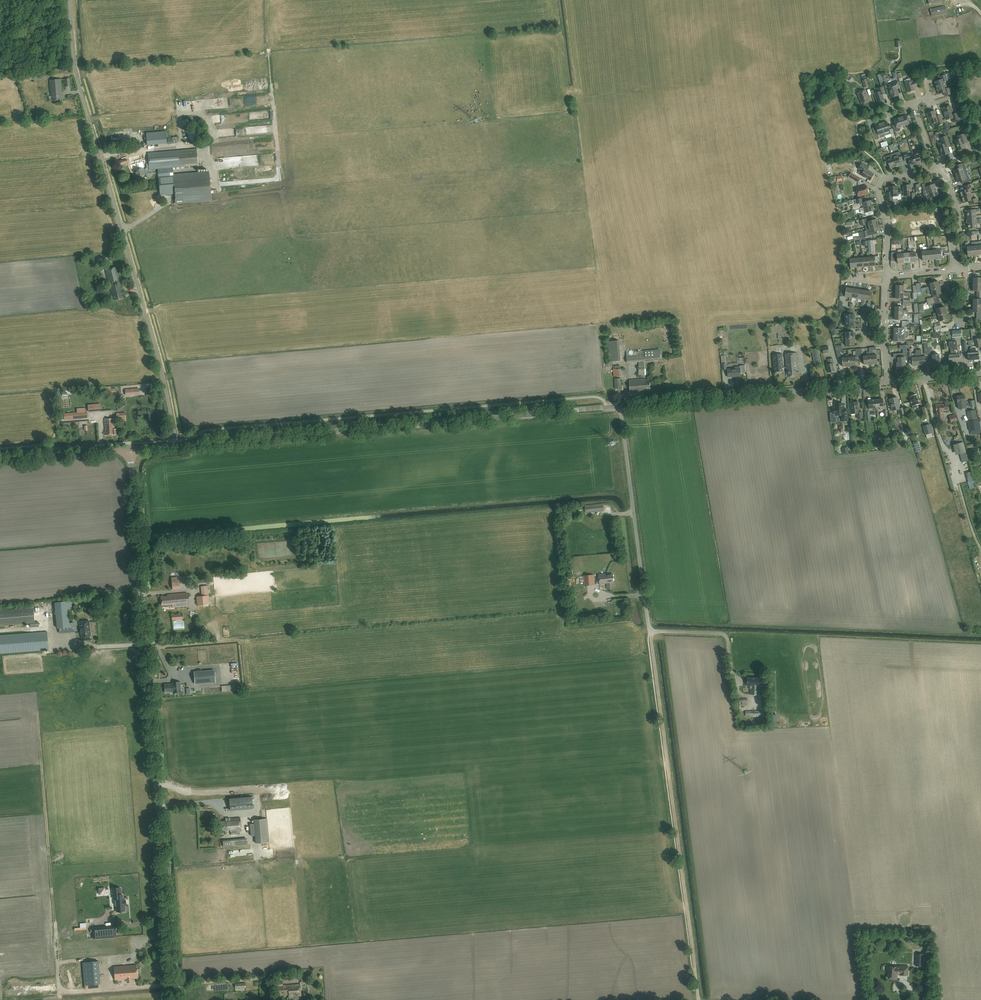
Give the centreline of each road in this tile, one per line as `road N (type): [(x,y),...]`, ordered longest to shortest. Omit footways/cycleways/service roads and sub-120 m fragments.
road 1 (unclassified): [(174,999),(130,449)]
road 2 (unclassified): [(176,445),(77,78),(69,0)]
road 3 (tertiary): [(176,445),(621,406)]
road 4 (track): [(696,976),(651,632)]
road 5 (tertiary): [(621,406),(888,383)]
road 6 (unclassified): [(662,631),(651,632),(644,599),(621,406)]
road 7 (track): [(217,191),(281,183),(268,47)]
road 8 (residential): [(886,275),(880,181),(936,170)]
road 9 (tertiary): [(0,460),(130,449)]

